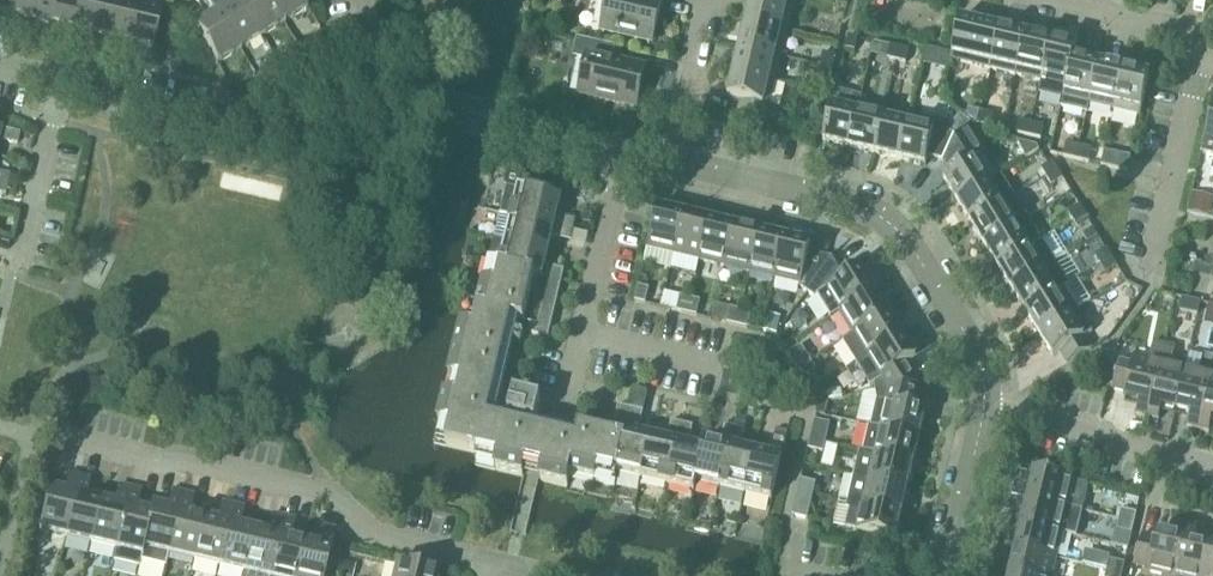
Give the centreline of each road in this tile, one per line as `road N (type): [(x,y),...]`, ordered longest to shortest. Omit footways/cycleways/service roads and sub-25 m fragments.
road 1 (residential): [(495,562),(368,534),(327,493),(184,458),(160,464),(0,428)]
road 2 (residential): [(983,410),(979,356),(912,246),(877,213),(673,168)]
road 3 (residential): [(377,100),(339,137),(285,146),(55,84)]
road 4 (residential): [(627,157),(377,100)]
road 5 (residential): [(0,331),(55,84)]
road 6 (residential): [(983,410),(1212,463)]
road 7 (residential): [(584,342),(627,157)]
road 8 (residential): [(1212,64),(1203,66),(1179,27),(1055,0)]
road 9 (residential): [(673,168),(712,0)]
road 10 (residential): [(942,575),(983,410)]
road 11 (residential): [(704,369),(584,342)]

